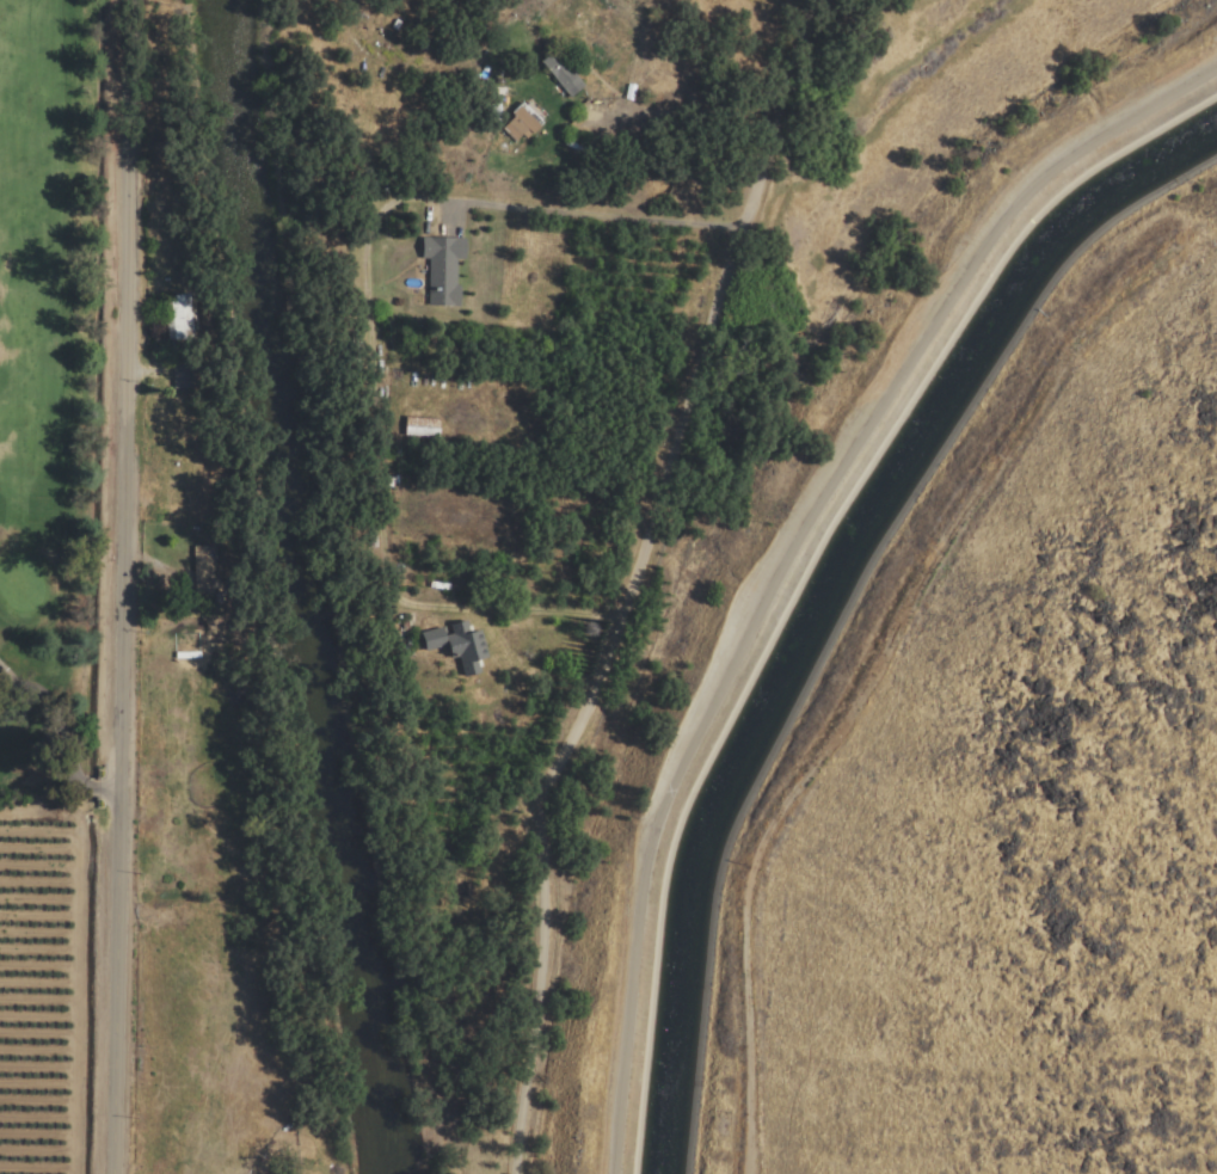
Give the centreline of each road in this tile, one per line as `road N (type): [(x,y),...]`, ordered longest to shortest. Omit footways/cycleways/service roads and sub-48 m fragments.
road 1 (residential): [(107,1173),(132,0)]

